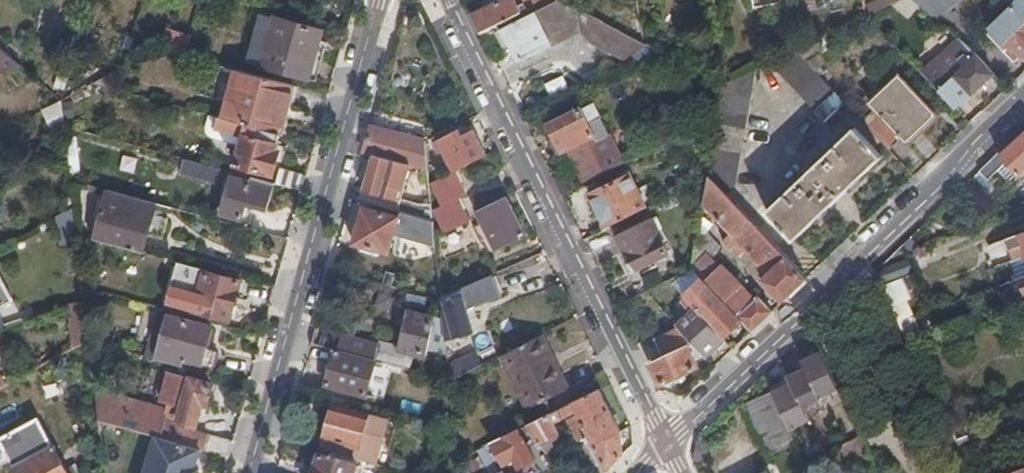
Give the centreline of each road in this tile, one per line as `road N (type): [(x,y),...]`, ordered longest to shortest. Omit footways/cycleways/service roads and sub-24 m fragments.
road 1 (residential): [(665,442),(936,191),(1023,98)]
road 2 (residential): [(665,442),(446,0)]
road 3 (residential): [(379,0),(250,472)]

